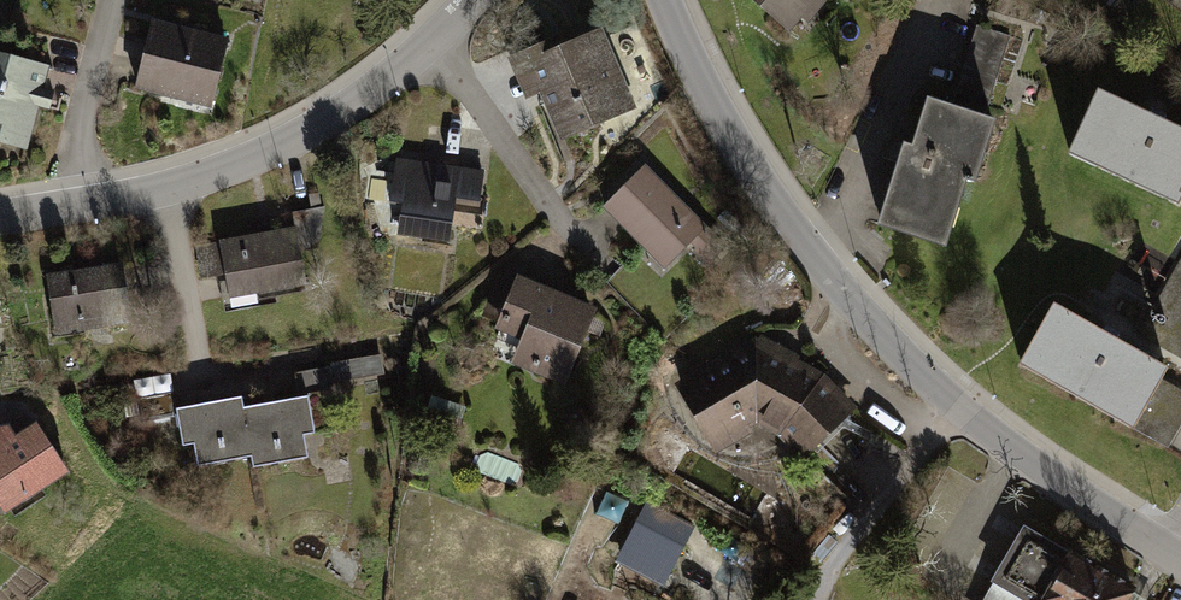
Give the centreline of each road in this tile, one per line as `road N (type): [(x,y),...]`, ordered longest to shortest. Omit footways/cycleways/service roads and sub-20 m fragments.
road 1 (tertiary): [(663,0),(703,97),(786,237),(895,361),(978,437),(1180,572)]
road 2 (residential): [(0,216),(167,189),(292,143),(373,94),(477,0)]

